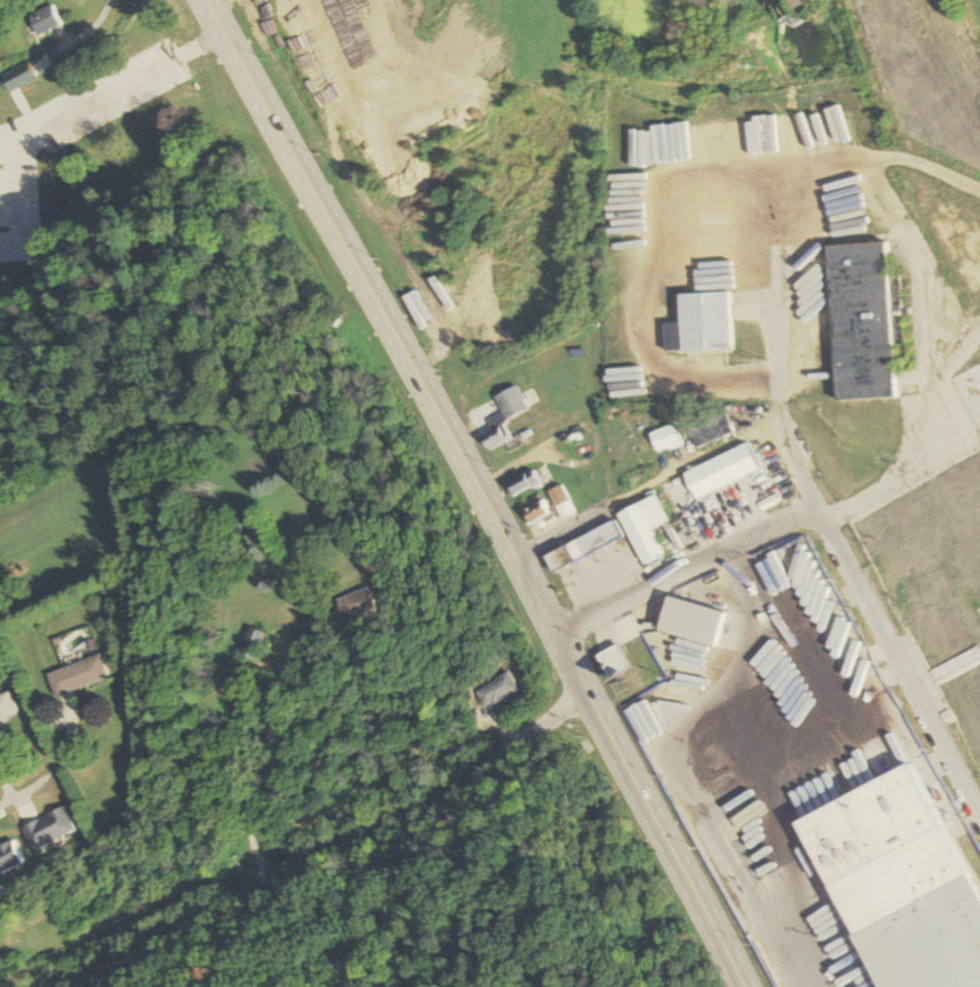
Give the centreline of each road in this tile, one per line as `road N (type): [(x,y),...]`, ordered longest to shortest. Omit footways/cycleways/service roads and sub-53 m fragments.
road 1 (residential): [(586,694),(46,986)]
road 2 (primary): [(555,636),(356,283)]
road 3 (primary): [(745,986),(555,636)]
road 4 (residential): [(979,820),(814,509)]
road 5 (primary): [(356,283),(202,0)]
road 6 (residential): [(814,509),(555,636)]
road 7 (residential): [(75,718),(66,762),(0,806)]

